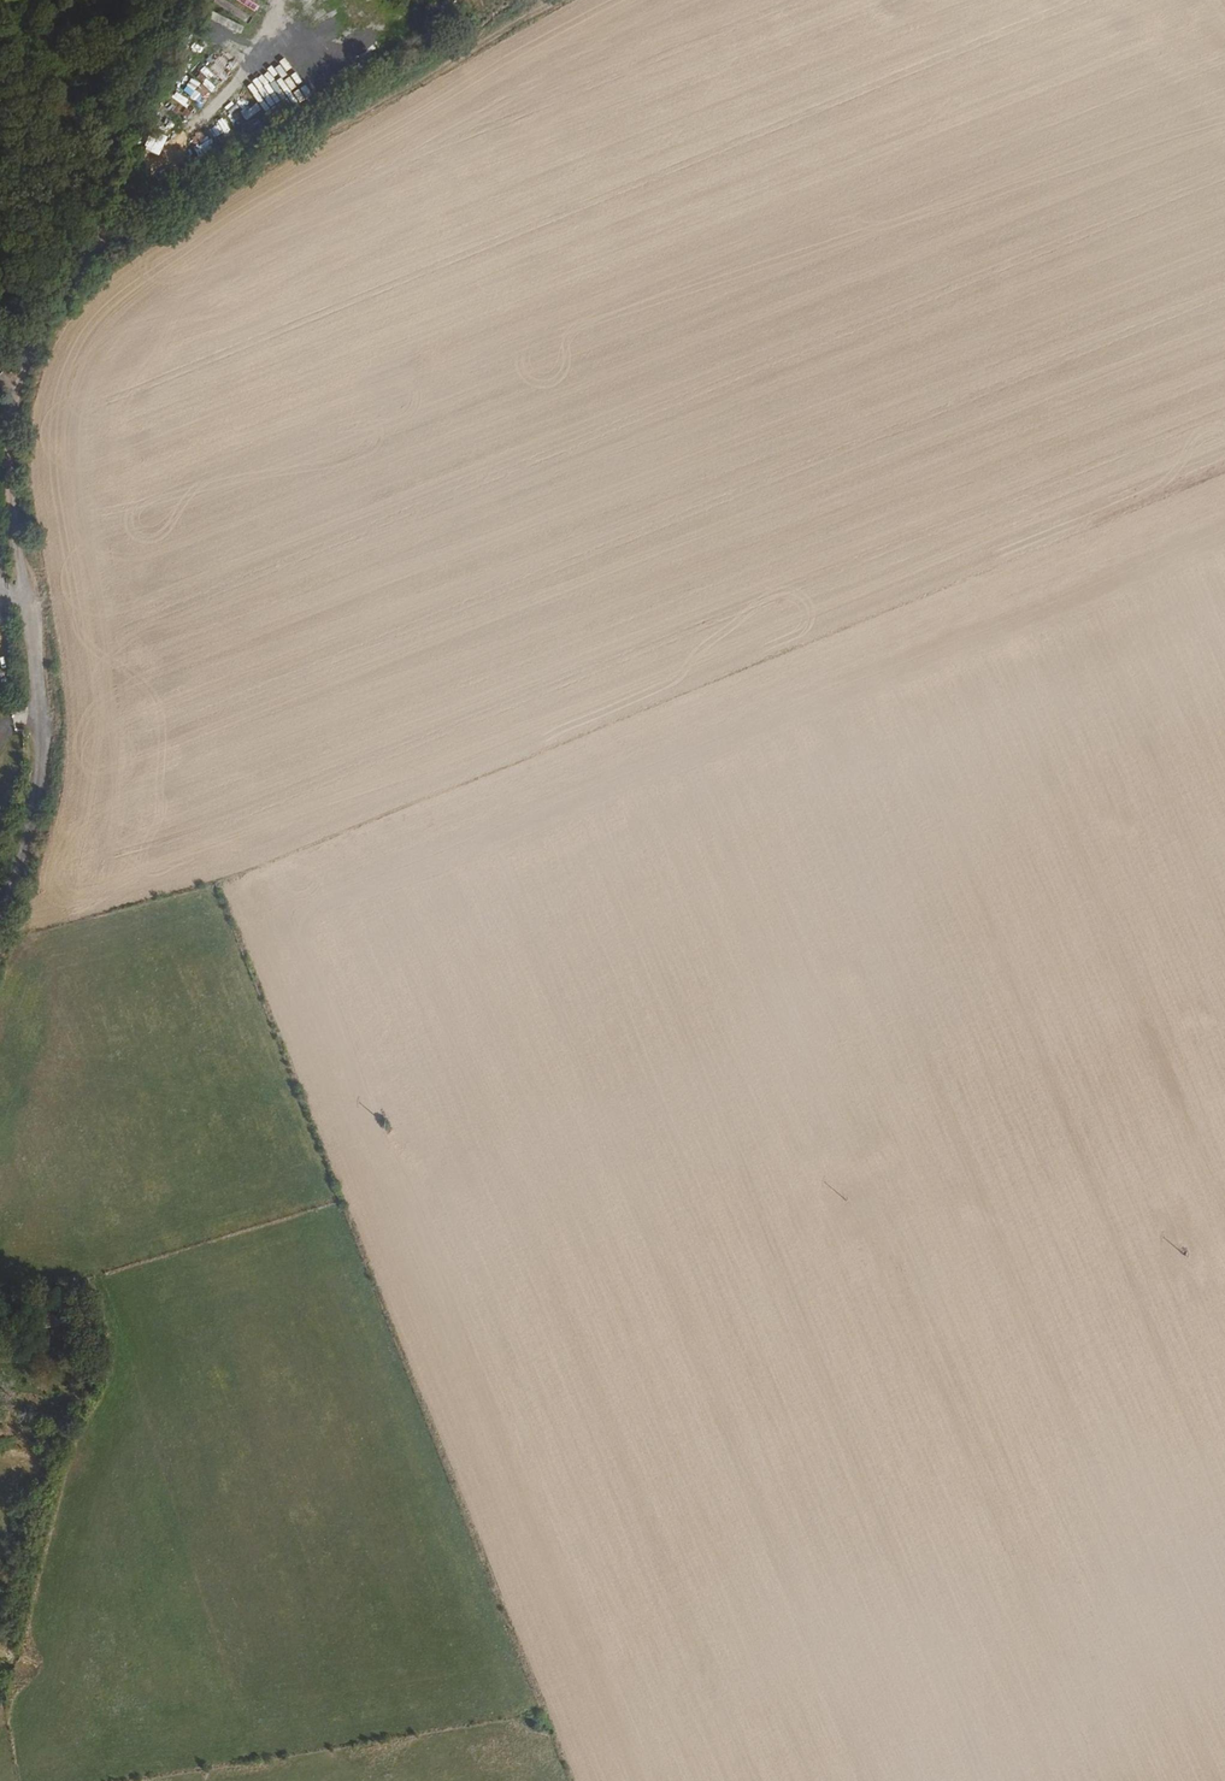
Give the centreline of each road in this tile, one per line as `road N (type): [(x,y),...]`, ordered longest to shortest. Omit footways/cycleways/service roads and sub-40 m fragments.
road 1 (unclassified): [(104,230),(45,303),(13,427),(17,532),(53,788),(0,954)]
road 2 (track): [(561,0),(212,187),(104,230)]
road 3 (track): [(281,0),(261,54),(104,230)]
road 4 (track): [(90,247),(161,0)]

